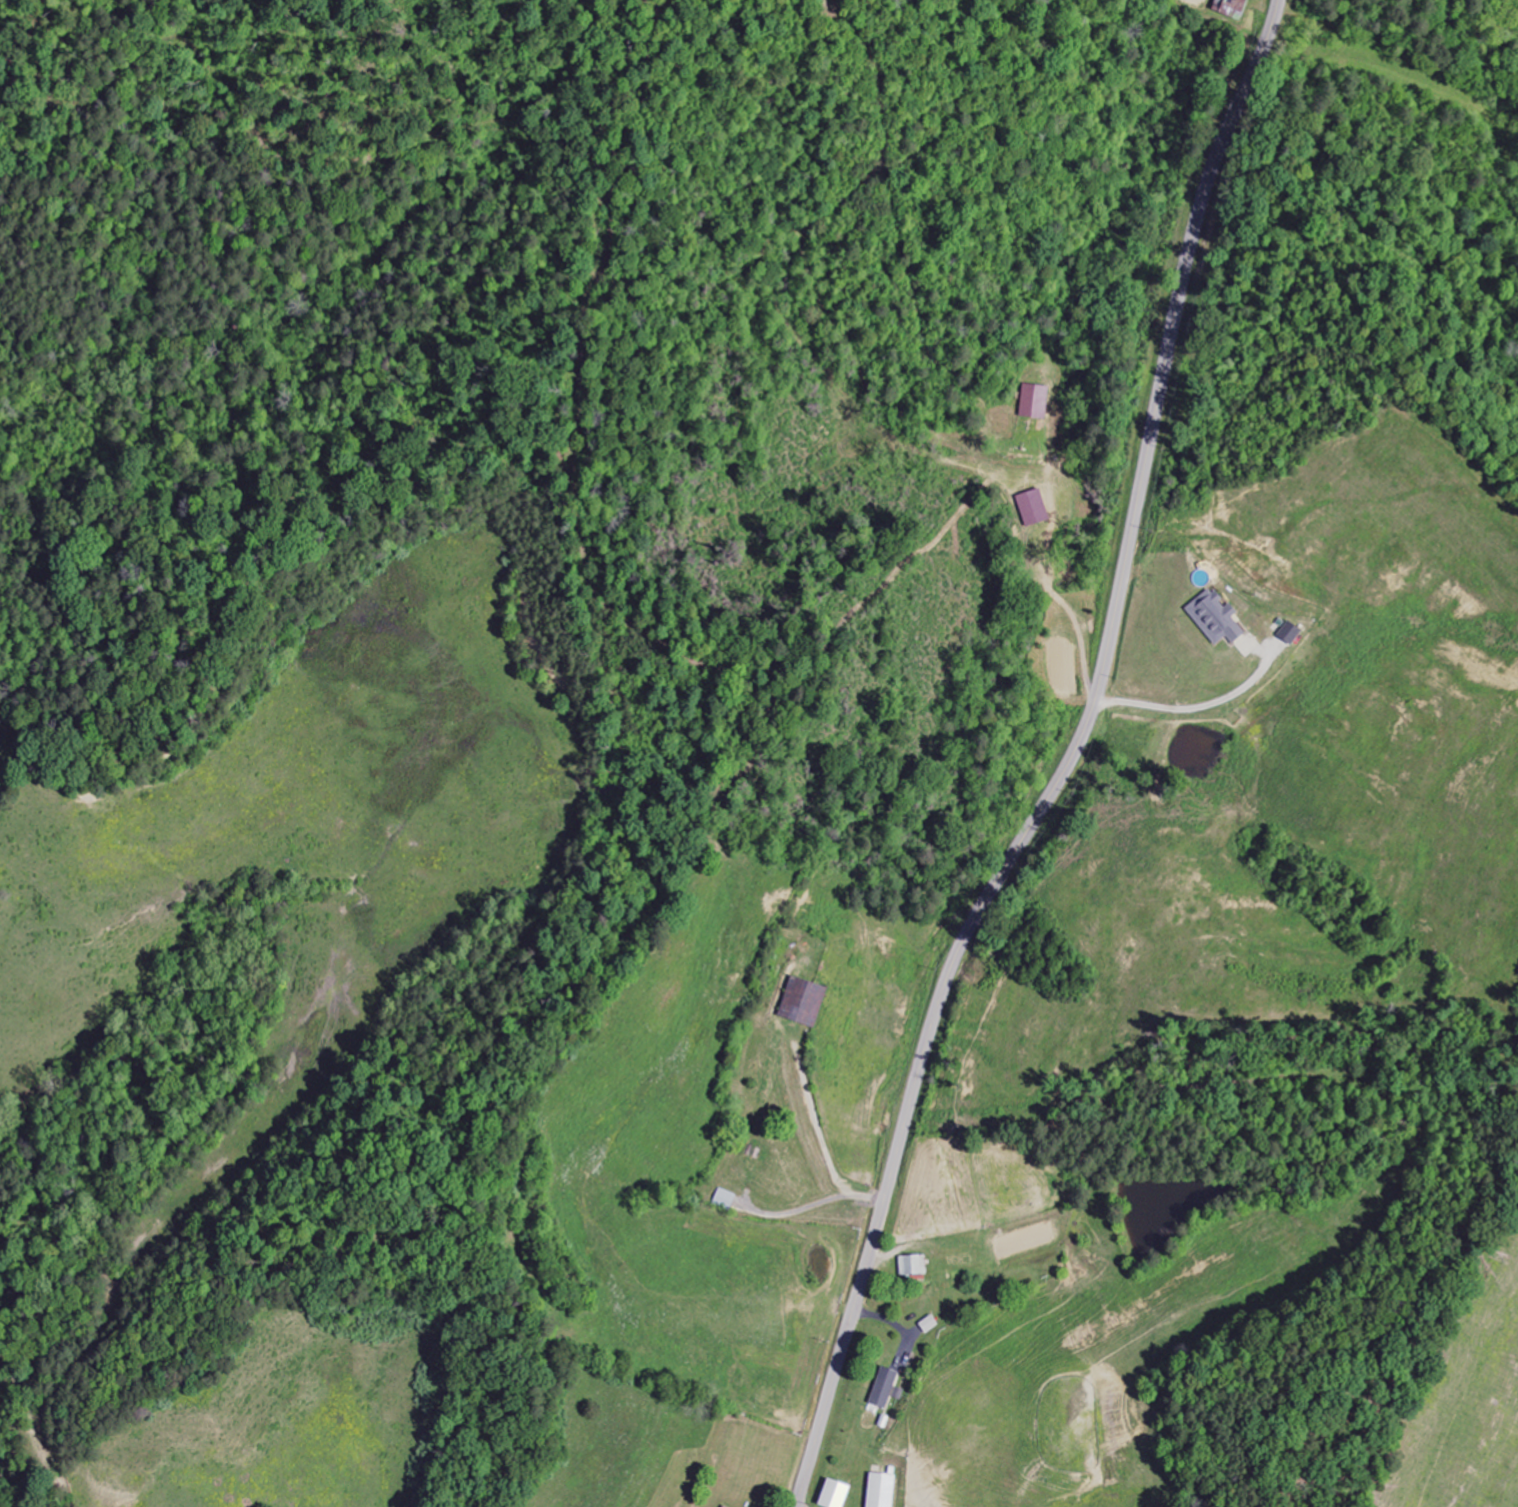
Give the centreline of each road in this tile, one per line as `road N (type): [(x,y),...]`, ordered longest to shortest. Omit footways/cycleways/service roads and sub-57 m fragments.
road 1 (tertiary): [(794,1506),(935,1012),(964,942),(1092,710),(1176,301),(1208,184),(1278,0)]

